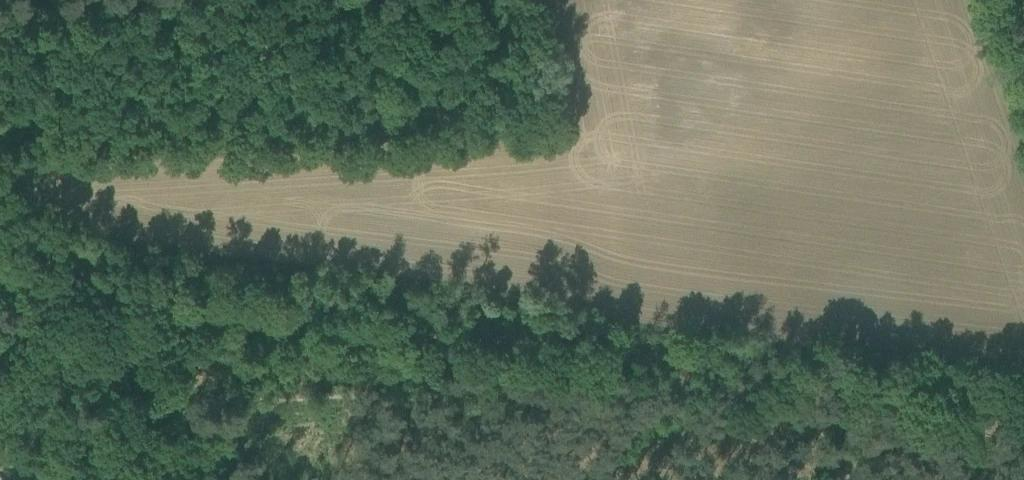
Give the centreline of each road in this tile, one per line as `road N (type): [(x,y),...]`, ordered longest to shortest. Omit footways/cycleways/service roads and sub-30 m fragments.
road 1 (track): [(95,293),(1023,407)]
road 2 (track): [(218,479),(95,293)]
road 3 (track): [(677,364),(830,479)]
road 4 (track): [(95,293),(0,137)]
road 5 (track): [(0,40),(151,0)]

